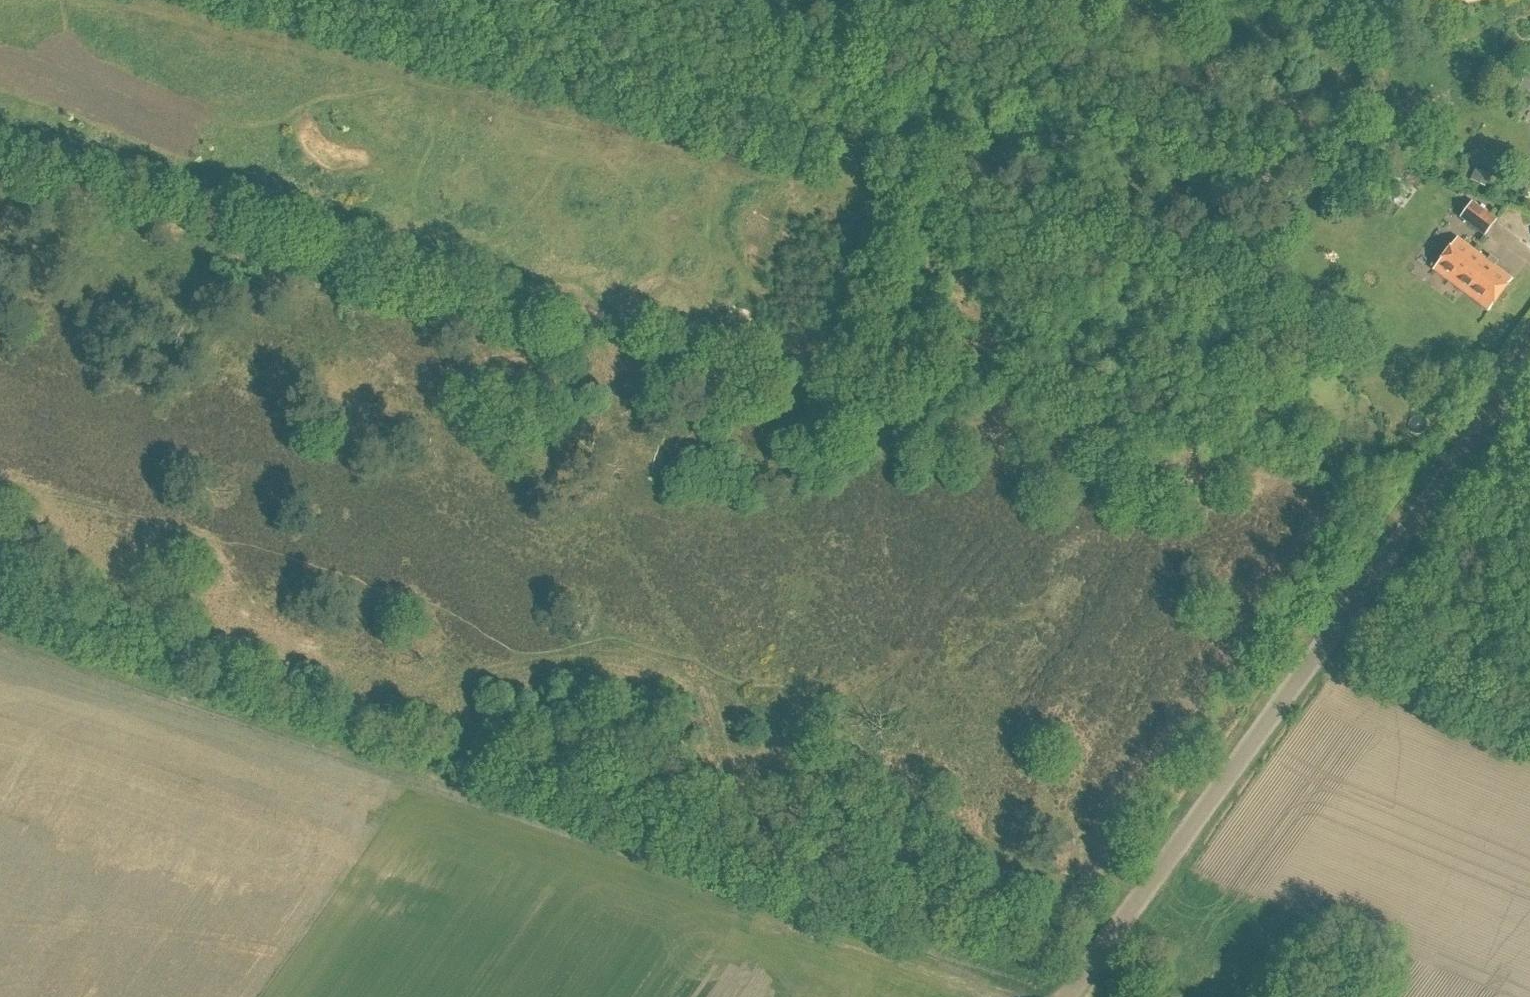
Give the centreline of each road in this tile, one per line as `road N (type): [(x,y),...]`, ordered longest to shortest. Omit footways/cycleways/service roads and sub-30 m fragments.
road 1 (tertiary): [(1510,388),(1065,996)]

